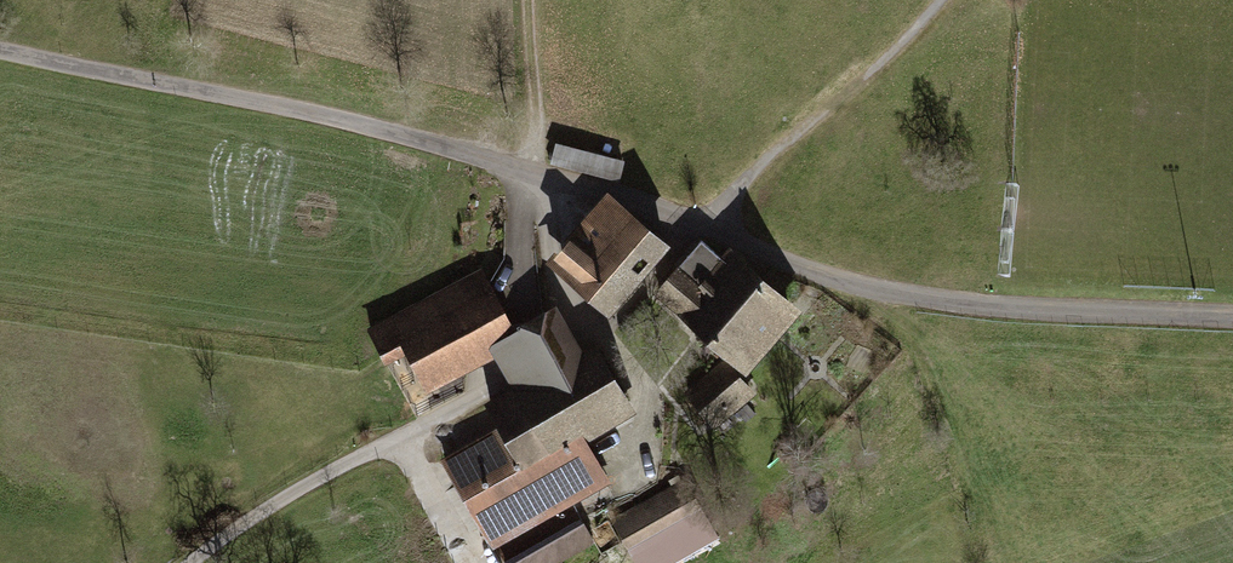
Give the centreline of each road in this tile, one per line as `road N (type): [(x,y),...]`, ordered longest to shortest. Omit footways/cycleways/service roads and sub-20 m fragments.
road 1 (unclassified): [(1232,318),(945,305),(812,279),(707,225),(550,175),(381,129),(0,52)]
road 2 (track): [(198,562),(271,505),(614,323),(941,0)]

